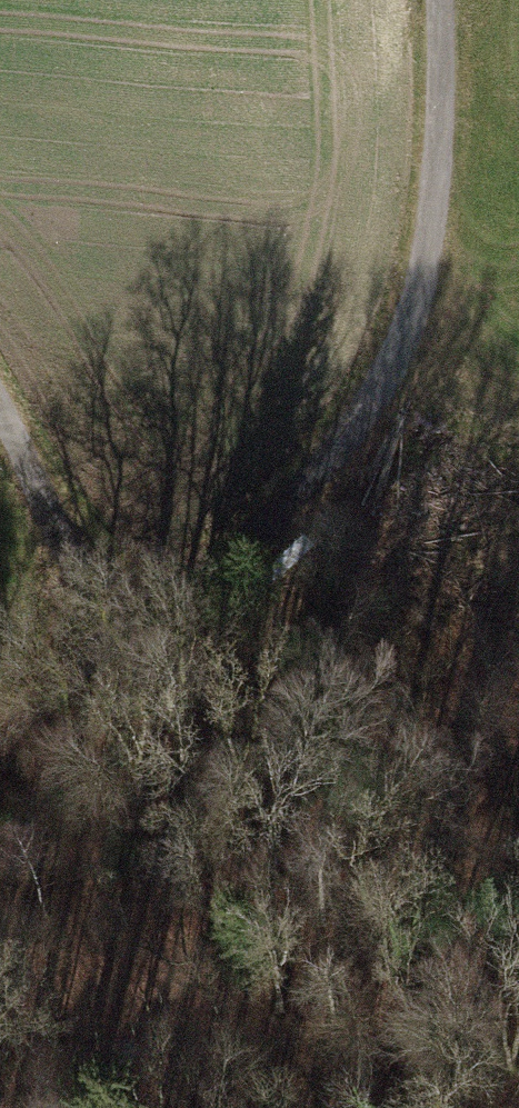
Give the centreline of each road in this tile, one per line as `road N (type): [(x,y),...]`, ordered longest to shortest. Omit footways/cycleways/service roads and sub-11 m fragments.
road 1 (track): [(432,0),(435,241),(363,413),(293,495),(140,638),(74,584),(0,438)]
road 2 (track): [(140,638),(0,756)]

